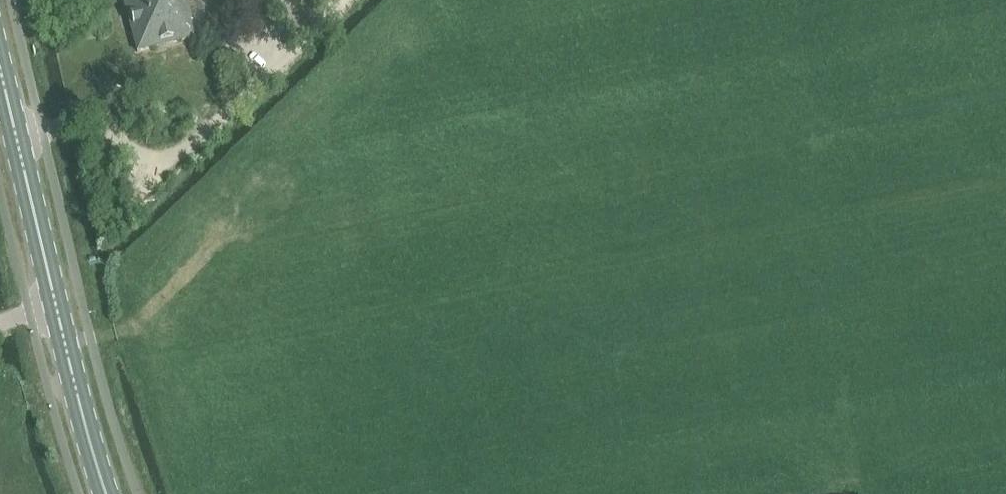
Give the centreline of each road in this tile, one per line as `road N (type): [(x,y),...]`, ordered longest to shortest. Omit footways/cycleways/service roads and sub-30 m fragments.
road 1 (secondary): [(107,493),(0,70)]

